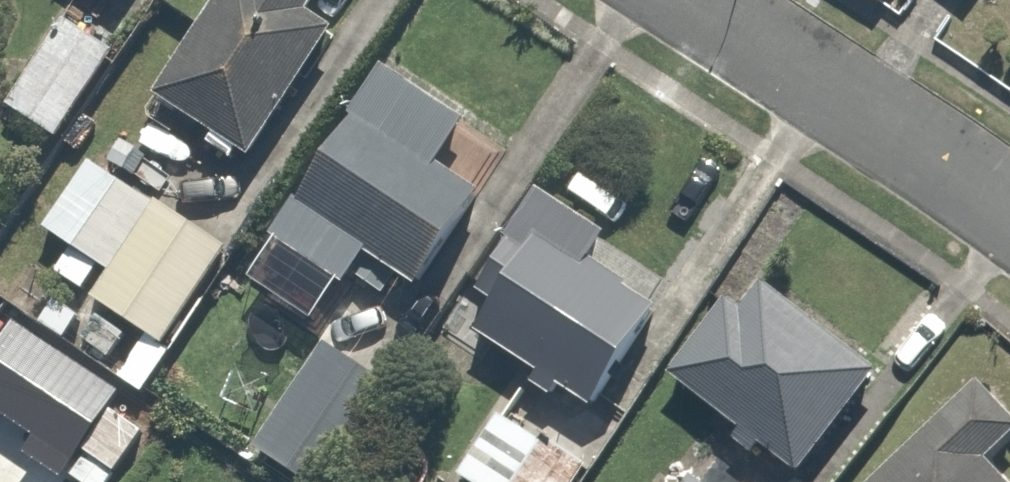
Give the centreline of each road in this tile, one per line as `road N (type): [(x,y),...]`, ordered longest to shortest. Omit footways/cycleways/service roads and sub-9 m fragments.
road 1 (residential): [(681,0),(922,154),(1009,226)]

